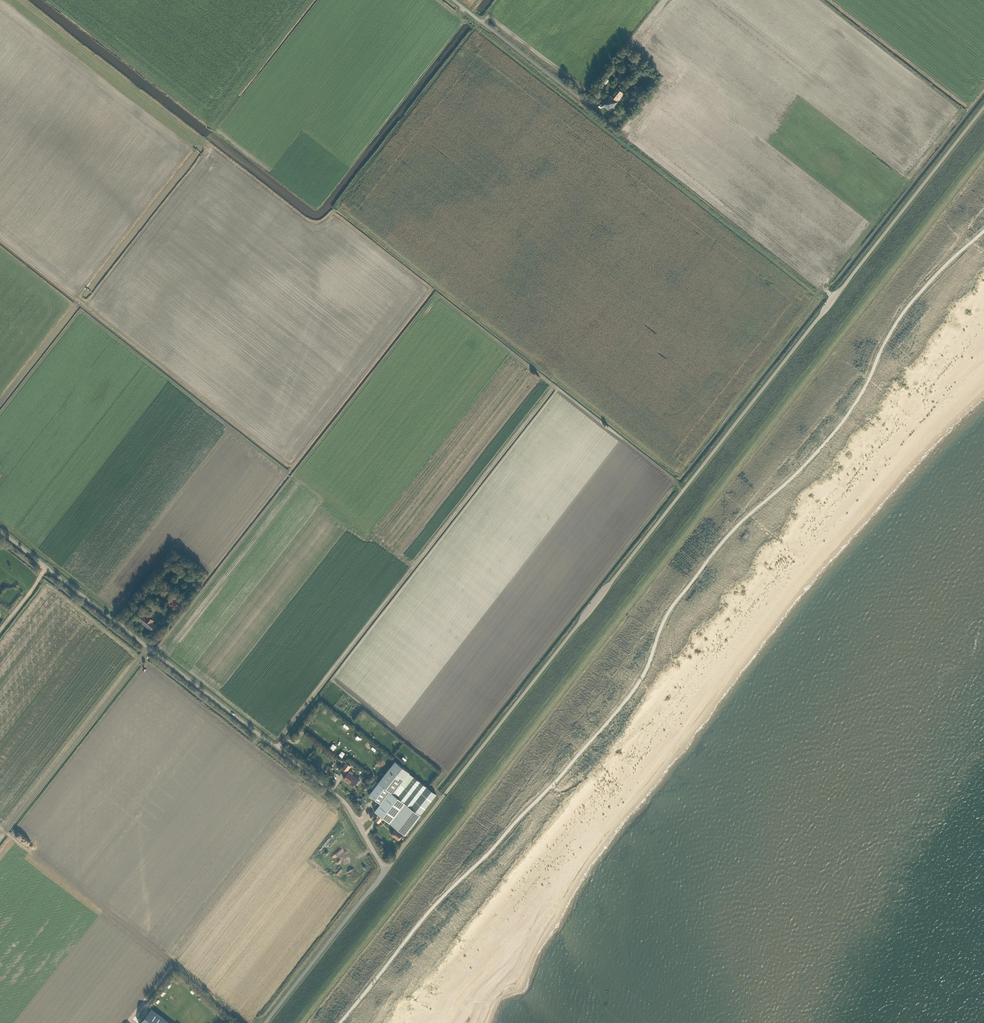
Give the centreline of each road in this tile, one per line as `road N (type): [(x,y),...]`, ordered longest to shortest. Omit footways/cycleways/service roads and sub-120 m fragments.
road 1 (unclassified): [(387,869),(983,107)]
road 2 (track): [(248,1022),(9,837),(146,664),(343,819)]
road 3 (unclassified): [(387,869),(341,800),(0,533)]
road 4 (unclassified): [(266,1022),(387,869)]
road 5 (unclassified): [(581,101),(451,0)]
road 6 (track): [(39,577),(146,664)]

